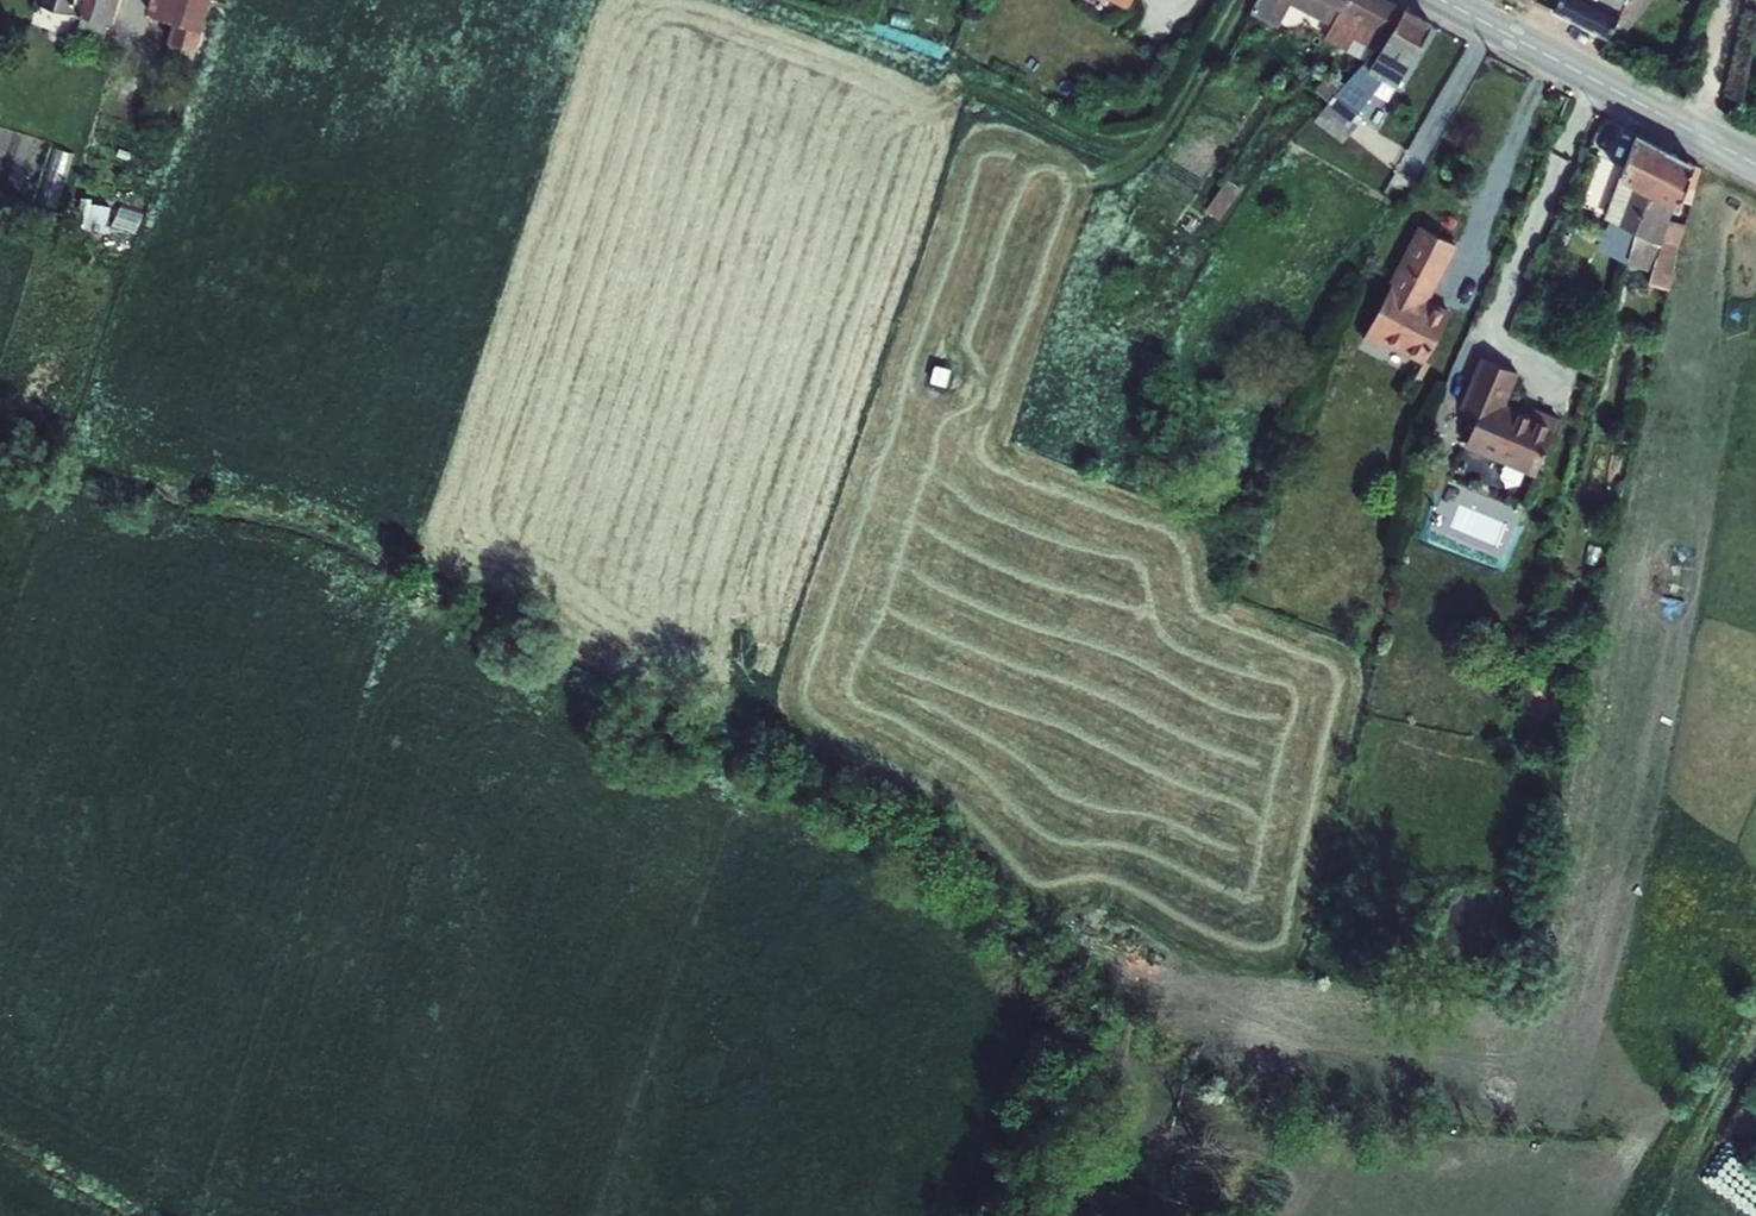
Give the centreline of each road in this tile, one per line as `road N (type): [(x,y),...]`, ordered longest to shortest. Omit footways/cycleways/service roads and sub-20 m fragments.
road 1 (tertiary): [(1440,0),(1755,165)]

